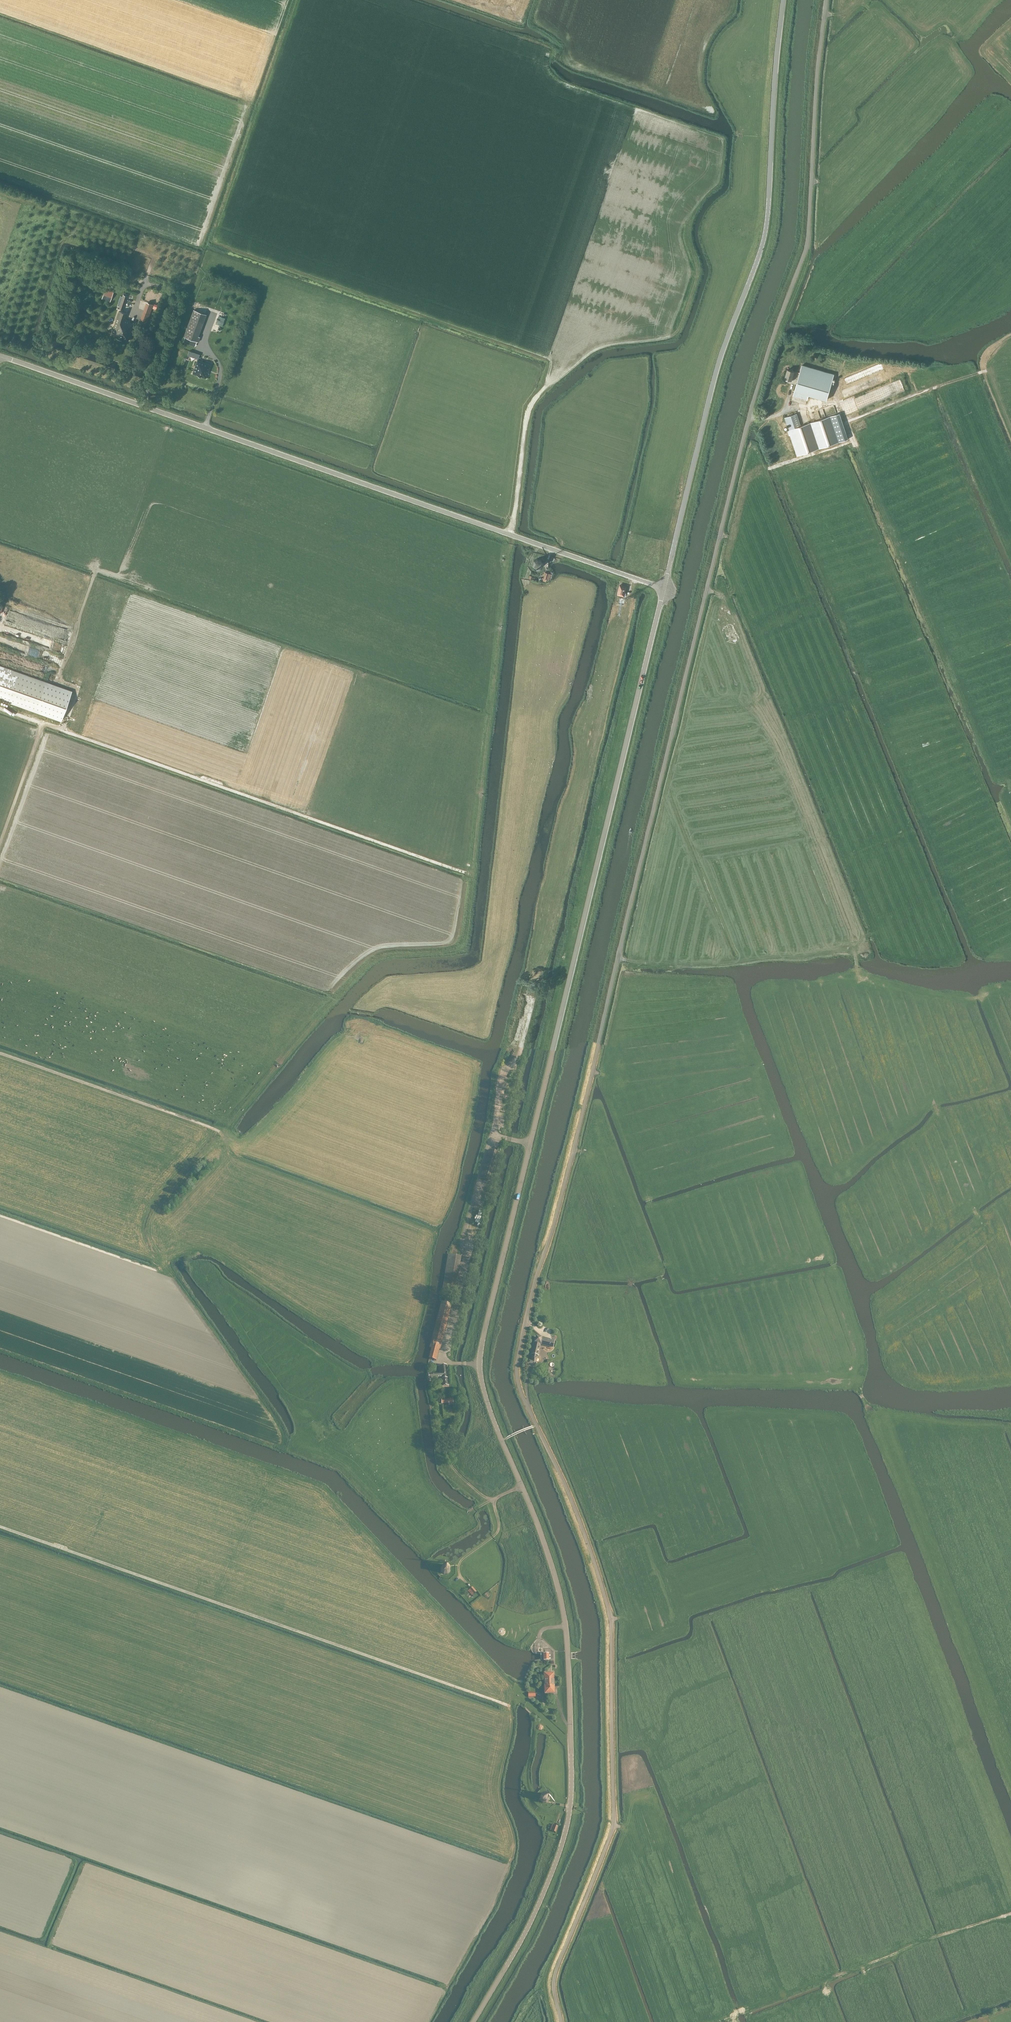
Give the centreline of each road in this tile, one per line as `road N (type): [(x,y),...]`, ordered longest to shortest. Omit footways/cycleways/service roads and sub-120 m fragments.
road 1 (unclassified): [(561,2021),(556,1968),(614,1822),(611,1622),(578,1515),(520,1391),(518,1352),(745,437),(808,243),(826,0)]
road 2 (tertiary): [(473,2021),(535,1915),(572,1795),(562,1603),(489,1408),(480,1350),(664,589)]
road 3 (track): [(512,536),(466,941),(461,949),(385,955),(351,981),(152,1211),(159,1259)]
road 4 (unclassified): [(664,589),(0,359)]
road 5 (tertiary): [(664,589),(718,369),(766,233),(784,0)]
road 6 (track): [(474,876),(0,708)]
road 7 (track): [(869,1409),(855,1382),(838,1374),(684,1373),(653,1302),(657,1271),(585,1151),(573,1149)]
road 8 (track): [(1010,1912),(706,2021)]
road 9 (track): [(732,536),(750,477),(854,441),(841,402),(750,417)]
road 10 (track): [(237,1145),(221,1131),(0,1052)]
road 11 (track): [(854,951),(631,961),(627,982)]
road 12 (track): [(552,378),(530,406),(510,535)]
road 13 (track): [(469,1515),(495,1498),(452,1466),(446,1452),(453,1420)]
road 14 (track): [(44,724),(0,845)]

